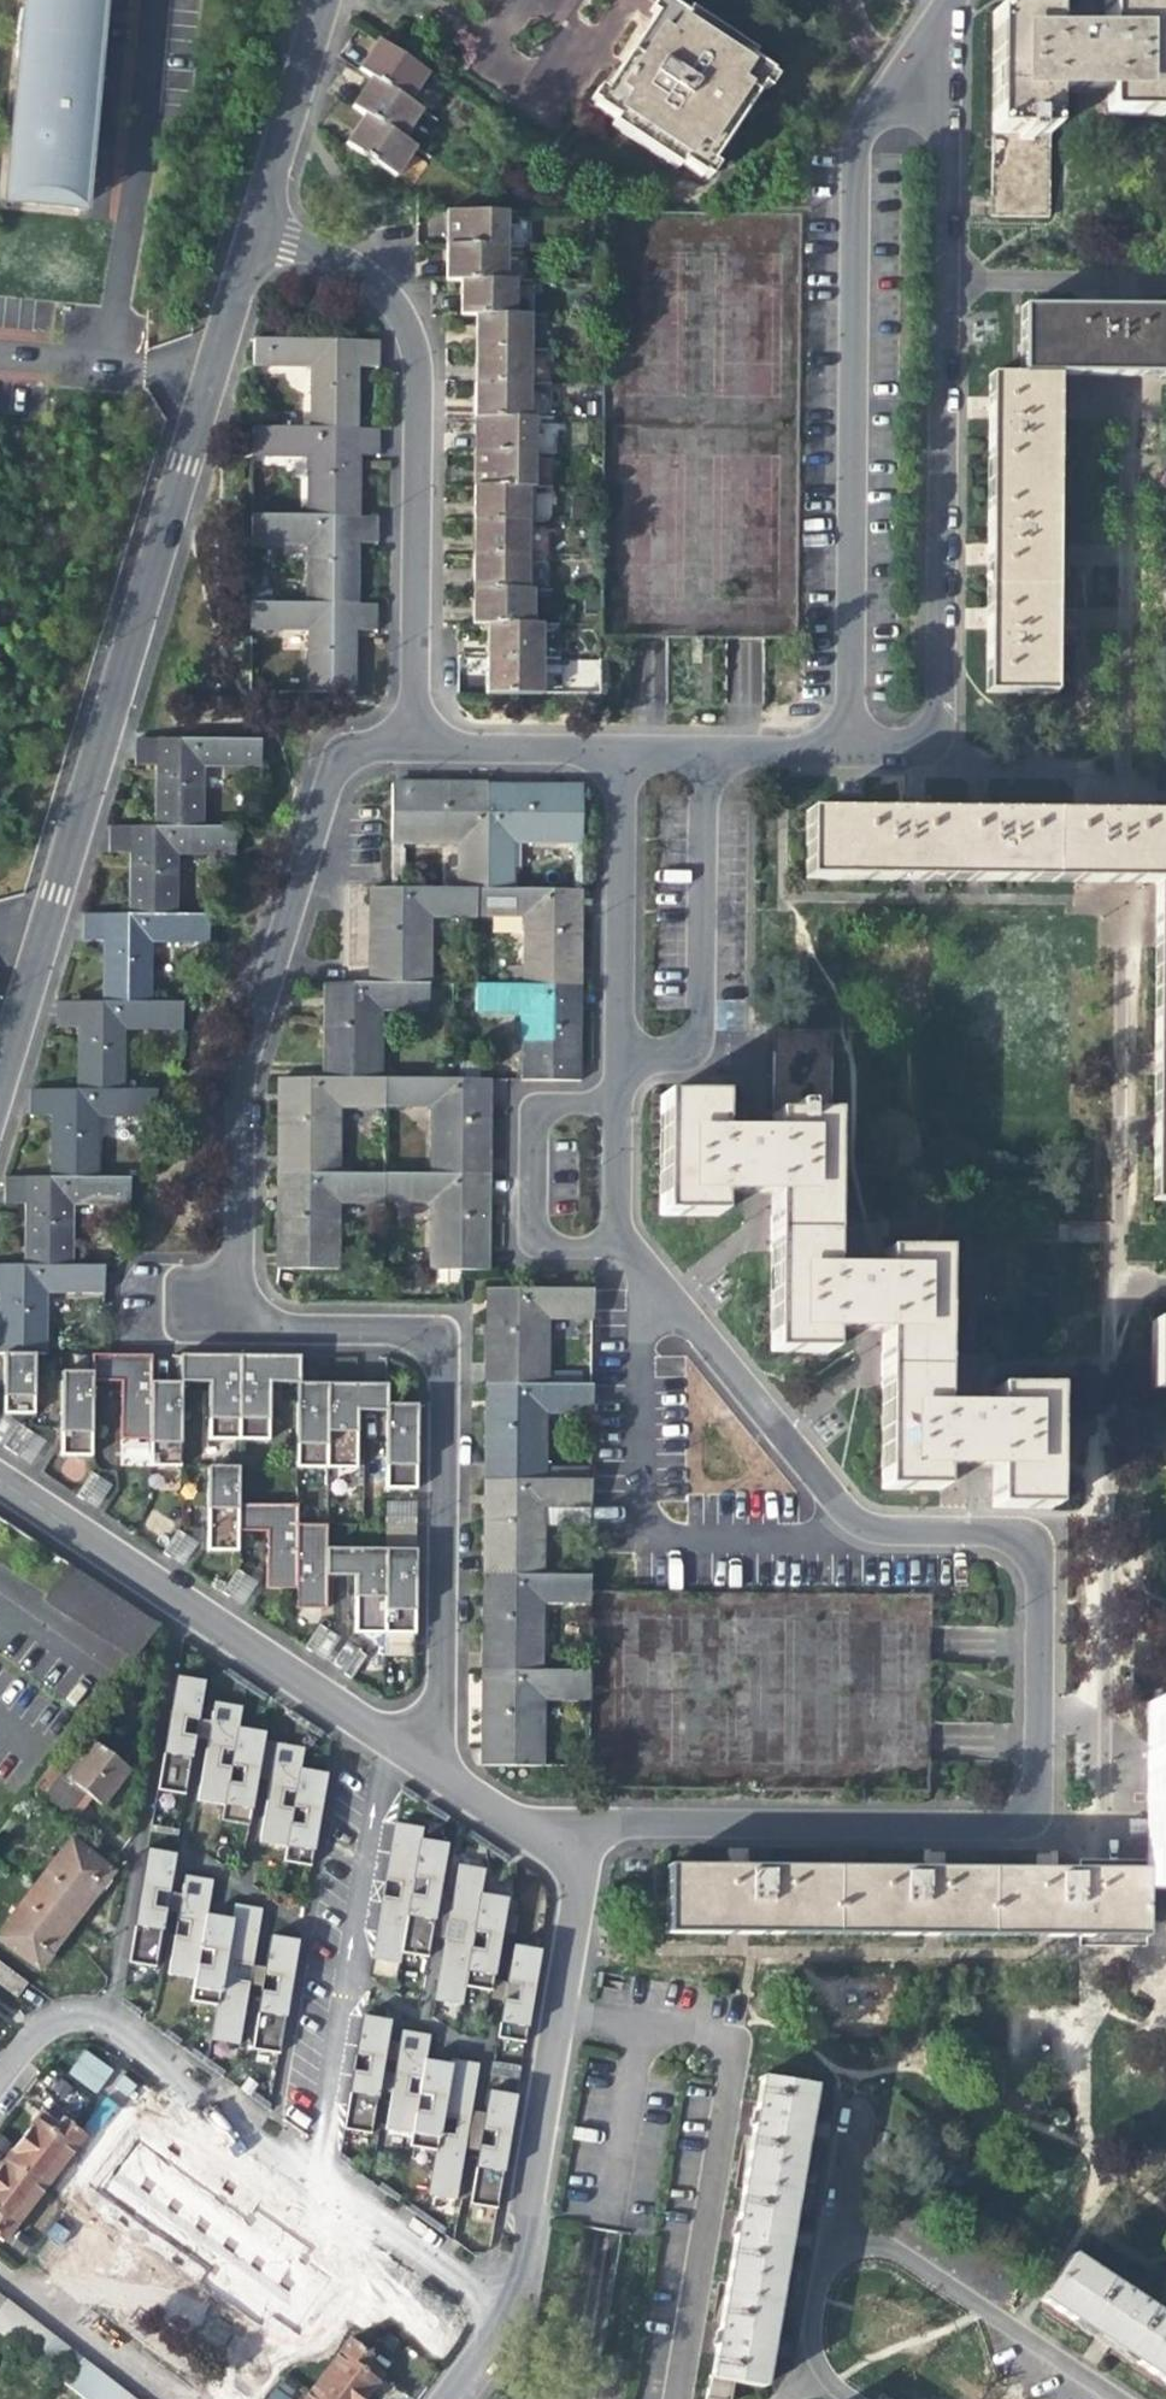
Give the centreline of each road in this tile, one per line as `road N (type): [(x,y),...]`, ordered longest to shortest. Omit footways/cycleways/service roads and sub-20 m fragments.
road 1 (residential): [(622,1060),(619,1247),(844,1514),(885,1534),(1007,1532),(1031,1542),(1042,1566),(1044,1785),(1027,1811),(1000,1822),(629,1822),(550,1849)]
road 2 (residential): [(426,1763),(429,1327),(230,1324),(228,1073),(330,771),(355,752),(412,745)]
road 3 (residential): [(250,234),(0,1071)]
road 4 (residential): [(848,750),(917,746),(940,720),(938,27)]
road 5 (residential): [(938,27),(863,135),(857,164),(848,750)]
road 6 (residential): [(412,745),(415,355),(400,313),(379,291),(309,248),(250,234)]
road 7 (residential): [(298,2169),(376,1727)]
road 8 (residential): [(0,1486),(376,1727)]
road 9 (residential): [(508,2310),(525,2250),(577,1899)]
road 10 (residential): [(0,2079),(33,2034),(68,2019),(101,2023),(298,2169)]
road 11 (residential): [(622,1060),(680,1055),(701,1027),(702,755)]
road 12 (residential): [(1119,2398),(892,2249),(848,2235)]
road 13 (residential): [(622,754),(622,1060)]
road 14 (residential): [(298,2169),(508,2310)]
road 15 (residential): [(320,0),(250,234)]
road 16 (residential): [(622,754),(412,745)]
road 17 (residential): [(848,2235),(829,2257),(812,2329),(819,2365),(849,2398)]
road 18 (residential): [(426,1763),(550,1849)]
road 19 (residential): [(848,750),(702,755)]

